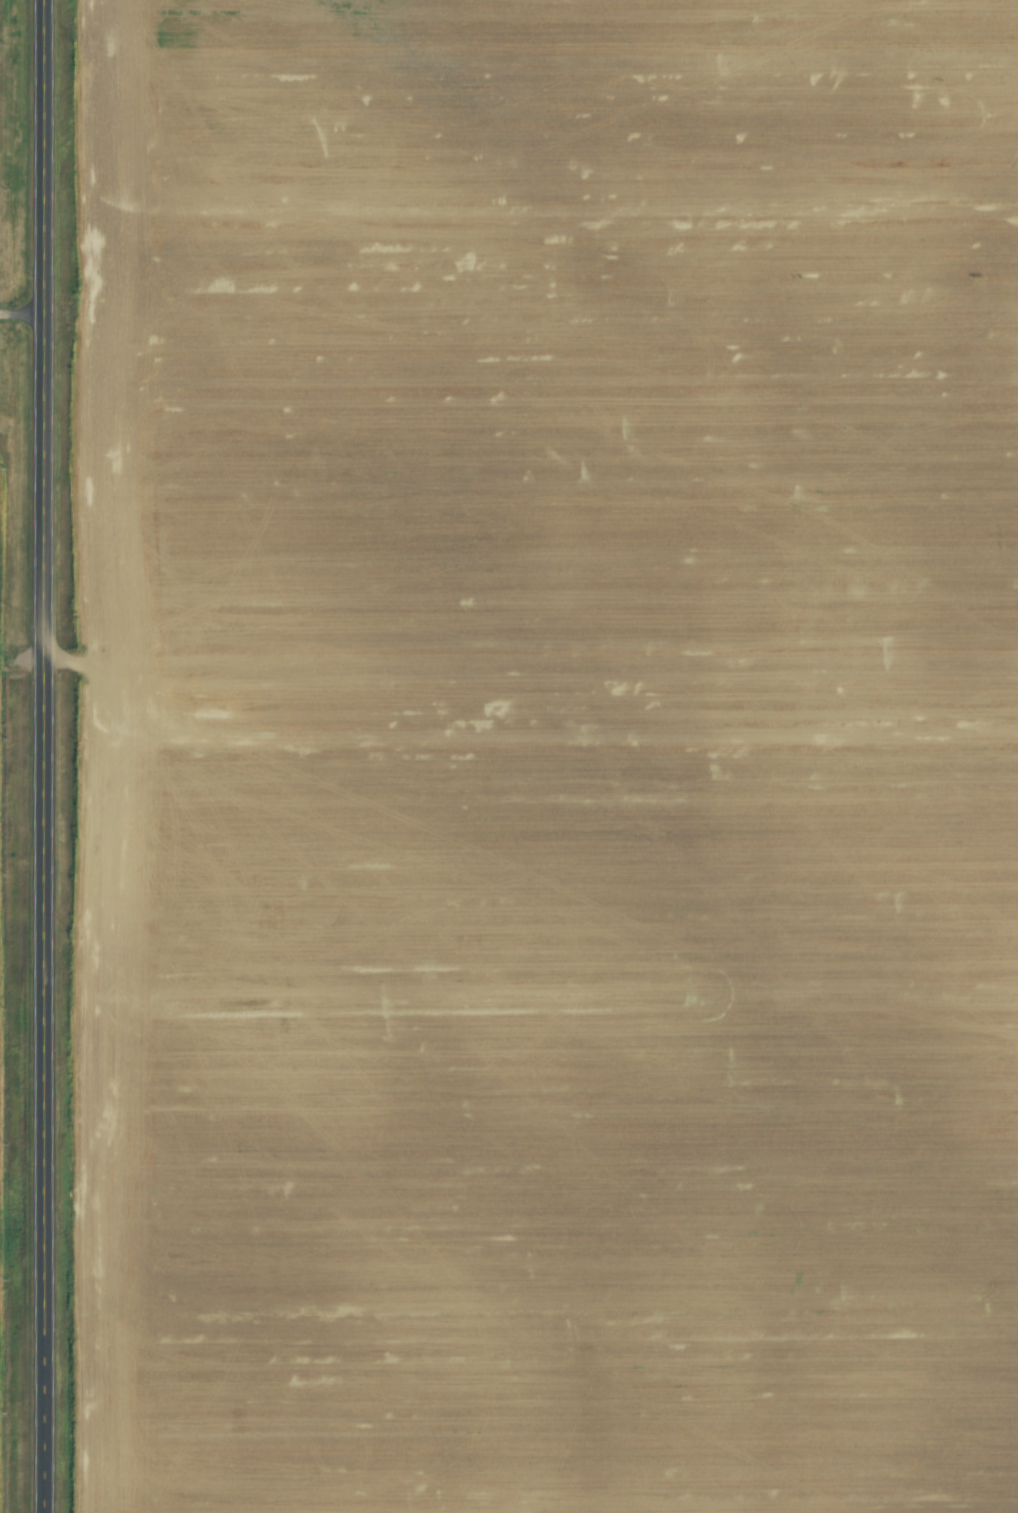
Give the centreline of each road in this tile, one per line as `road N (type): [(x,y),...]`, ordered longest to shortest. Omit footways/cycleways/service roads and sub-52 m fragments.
road 1 (tertiary): [(51,0),(50,1512)]

